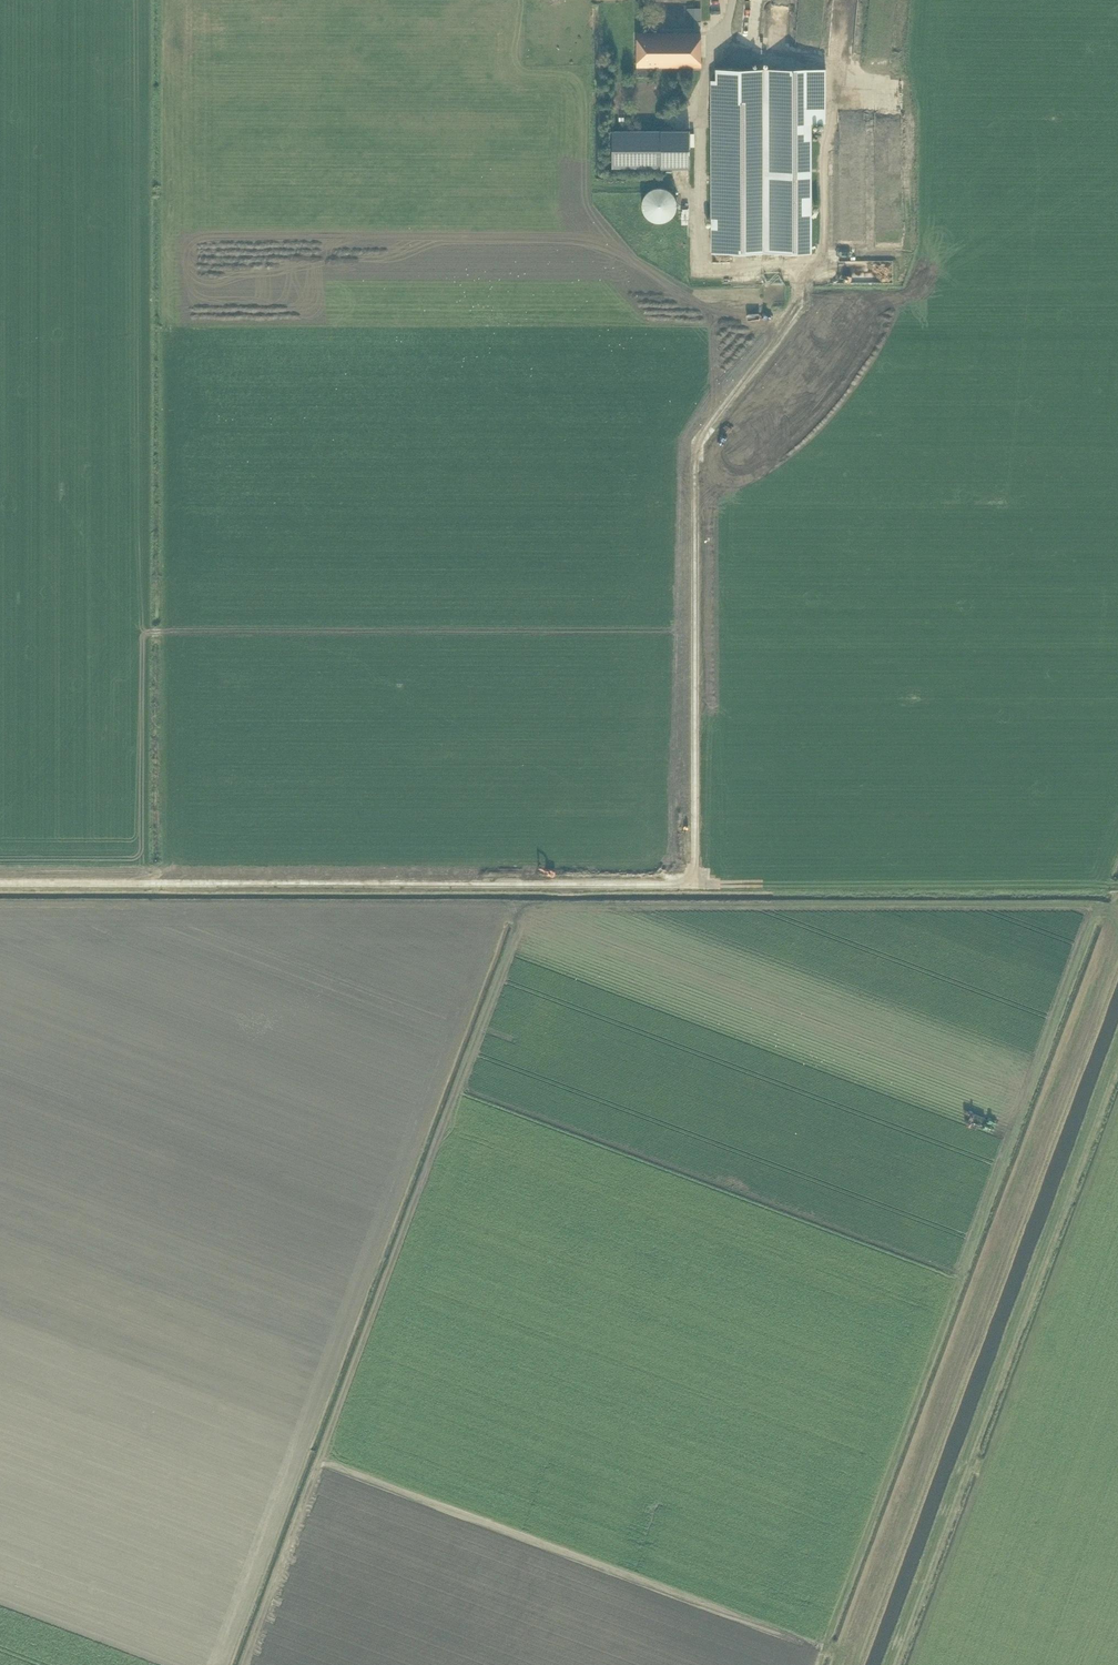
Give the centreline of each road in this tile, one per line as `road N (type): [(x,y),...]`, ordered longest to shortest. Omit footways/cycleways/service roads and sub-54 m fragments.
road 1 (track): [(971,1451),(1117,1053)]
road 2 (track): [(971,1451),(891,1664)]

